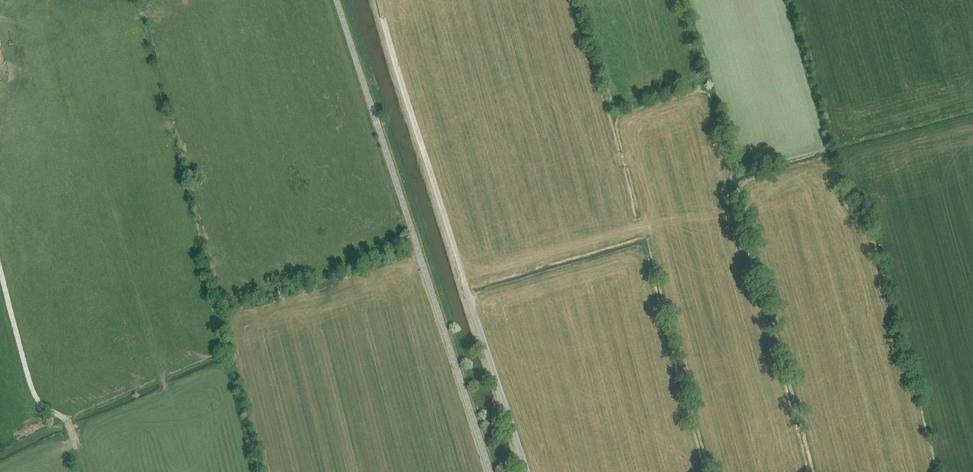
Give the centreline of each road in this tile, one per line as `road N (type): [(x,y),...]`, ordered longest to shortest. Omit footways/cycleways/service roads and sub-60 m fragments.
road 1 (unclassified): [(491,471),(337,0)]

